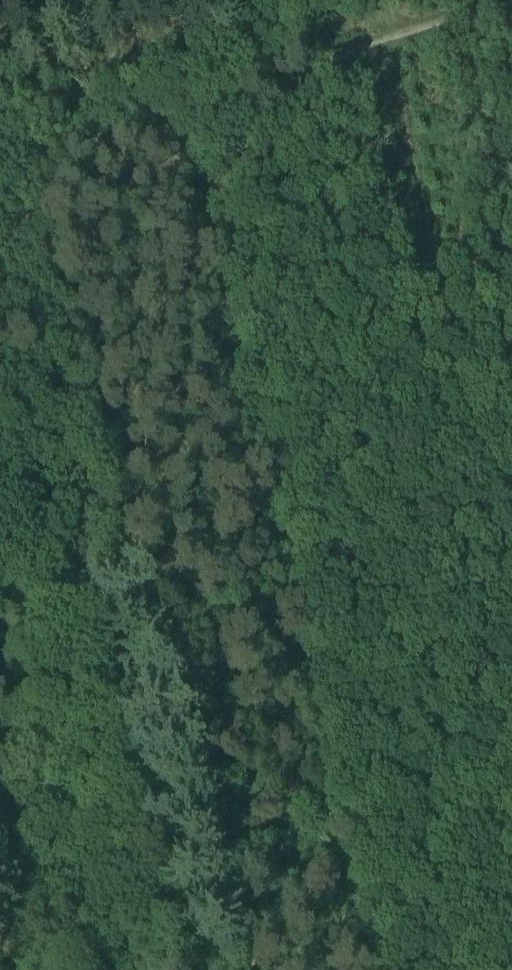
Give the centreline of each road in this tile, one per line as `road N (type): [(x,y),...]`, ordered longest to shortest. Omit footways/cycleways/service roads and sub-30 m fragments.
road 1 (track): [(381,0),(511,630)]
road 2 (track): [(511,2),(388,34),(185,124),(0,152)]

